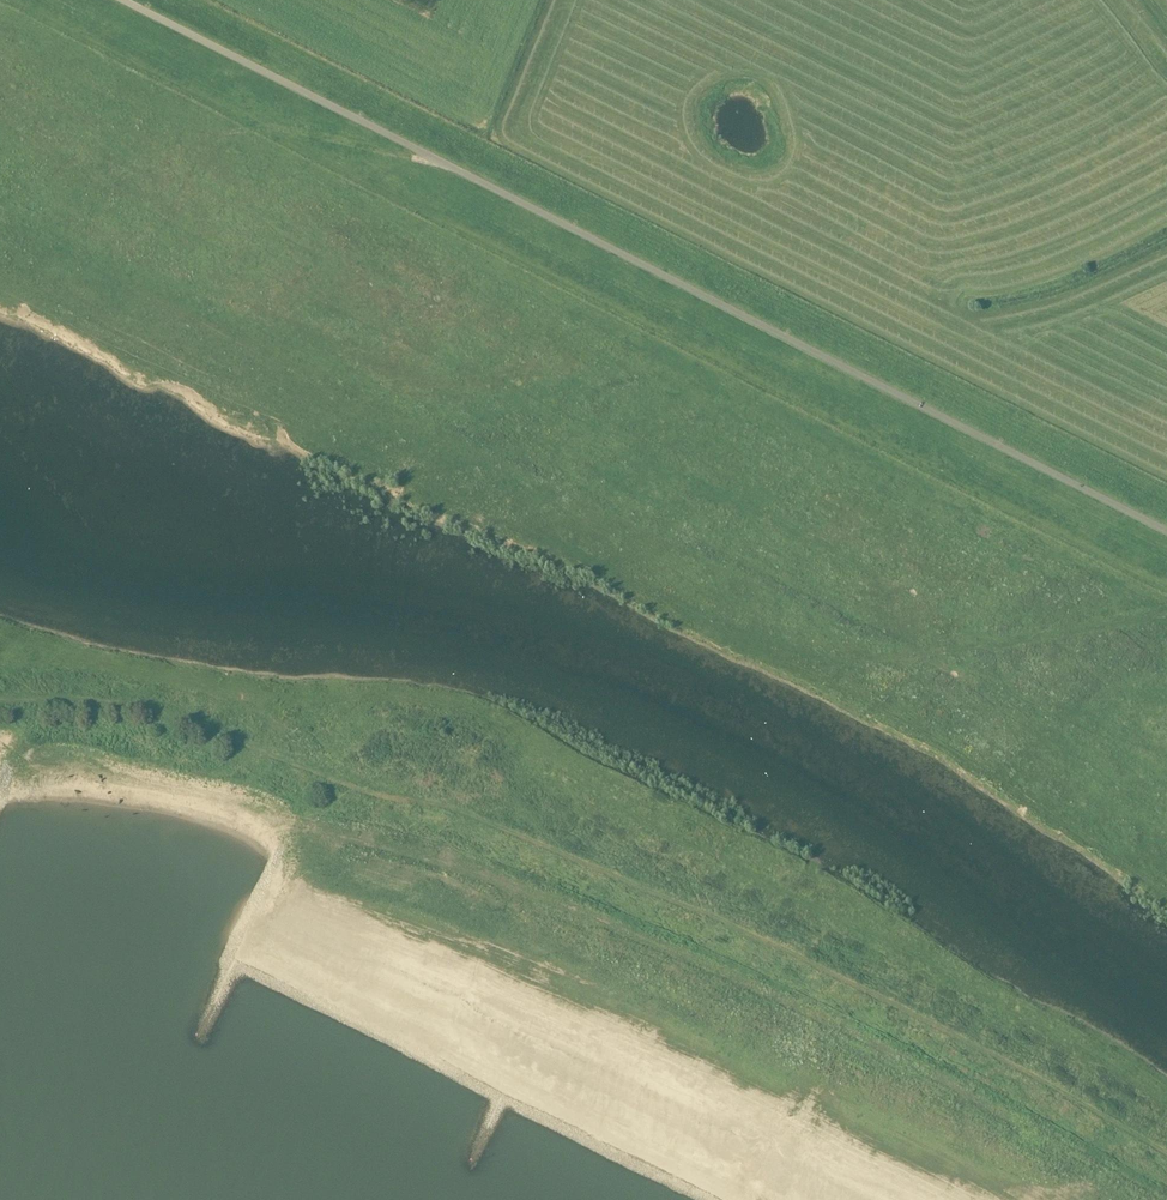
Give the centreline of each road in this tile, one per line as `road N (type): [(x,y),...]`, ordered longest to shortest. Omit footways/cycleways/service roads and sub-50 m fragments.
road 1 (track): [(1166,531),(122,0)]
road 2 (track): [(1166,587),(900,452)]
road 3 (track): [(901,658),(1166,614)]

